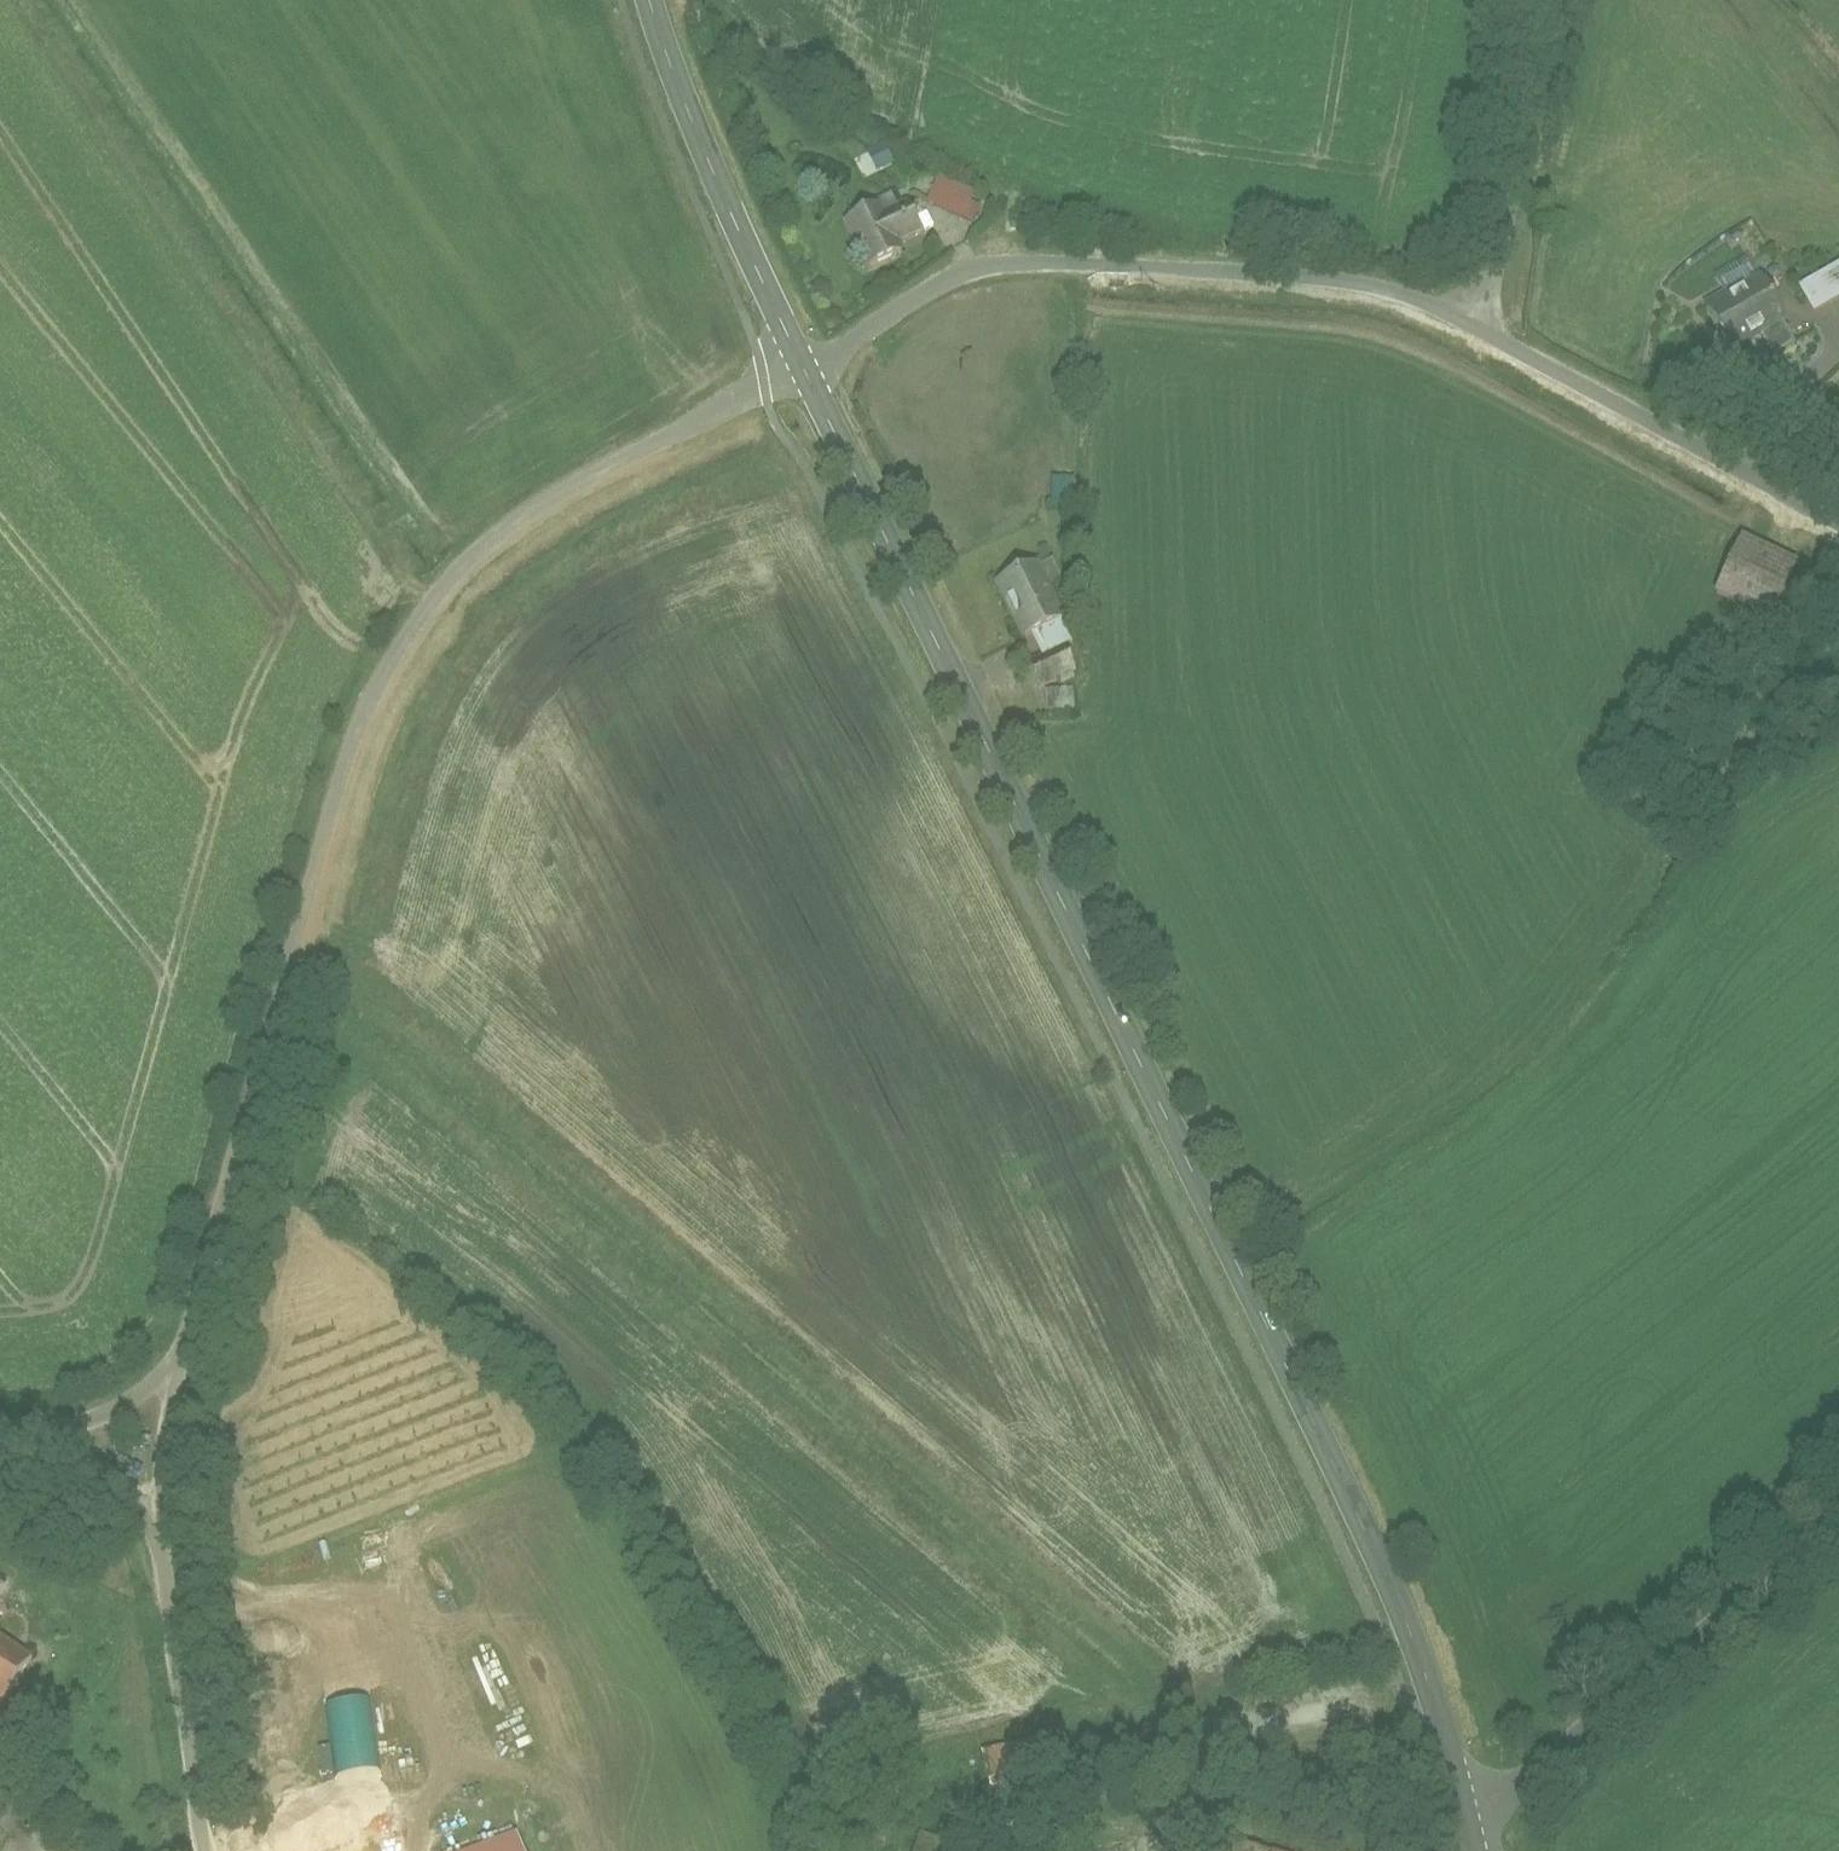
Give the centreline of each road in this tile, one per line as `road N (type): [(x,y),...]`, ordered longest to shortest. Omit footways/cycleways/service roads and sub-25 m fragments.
road 1 (tertiary): [(1462,1813),(1434,1697),(1405,1623),(1244,1276),(800,373)]
road 2 (residential): [(800,373),(521,521),(435,592),(398,643),(348,748),(188,1329)]
road 3 (residential): [(1476,324),(1408,294),(1349,281),(1025,261),(955,276),(800,373)]
road 4 (residential): [(1462,1813),(1555,1753),(1838,1531)]
road 5 (residential): [(1838,520),(1476,324)]
road 6 (tertiary): [(800,373),(710,173),(646,0)]
road 7 (residential): [(1476,324),(1531,0)]
road 8 (residential): [(196,1850),(150,1535)]
road 9 (residential): [(188,1329),(160,1372),(125,1403),(72,1425),(0,1434)]
road 10 (residential): [(188,1329),(150,1535)]
road 11 (residential): [(150,1535),(129,1507),(71,1463),(0,1436)]

